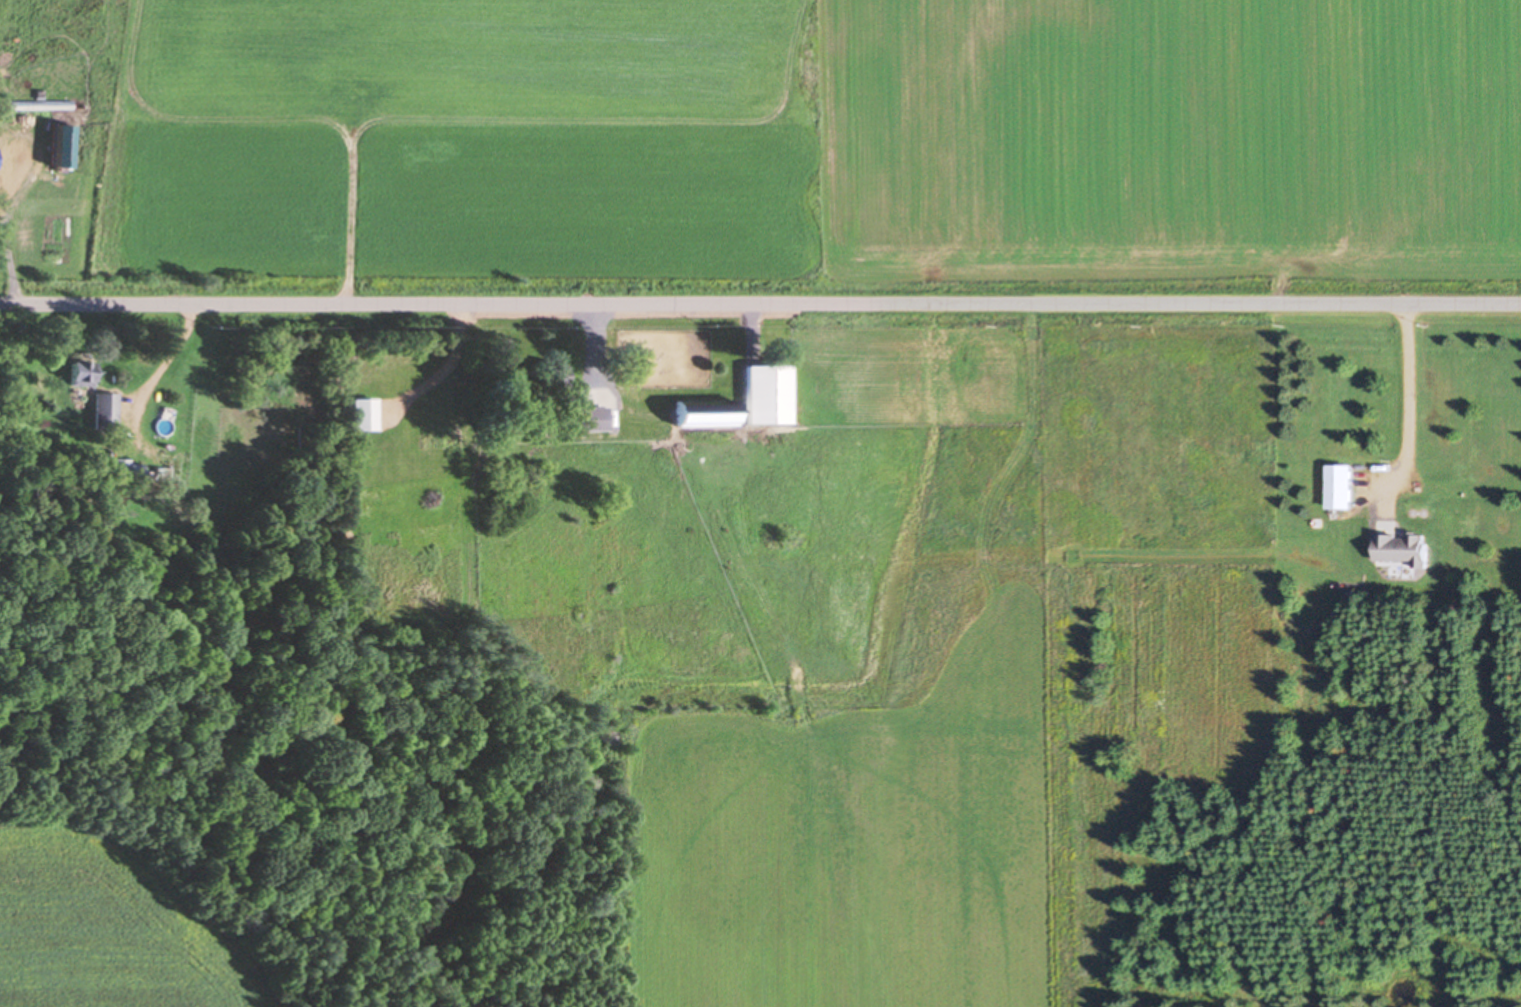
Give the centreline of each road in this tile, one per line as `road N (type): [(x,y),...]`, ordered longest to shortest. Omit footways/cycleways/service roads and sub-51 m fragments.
road 1 (residential): [(0,304),(1520,303)]

